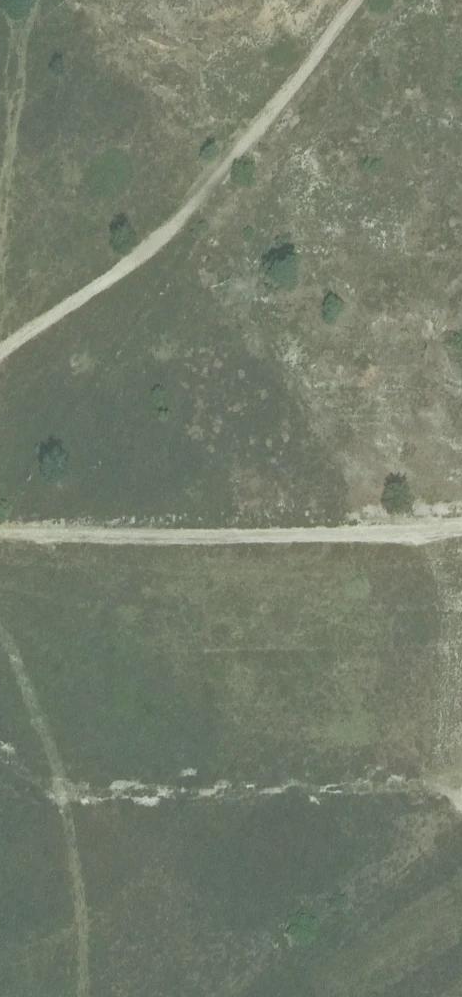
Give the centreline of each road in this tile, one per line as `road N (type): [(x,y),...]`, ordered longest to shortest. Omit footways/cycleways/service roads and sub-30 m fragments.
road 1 (track): [(0,531),(461,528)]

